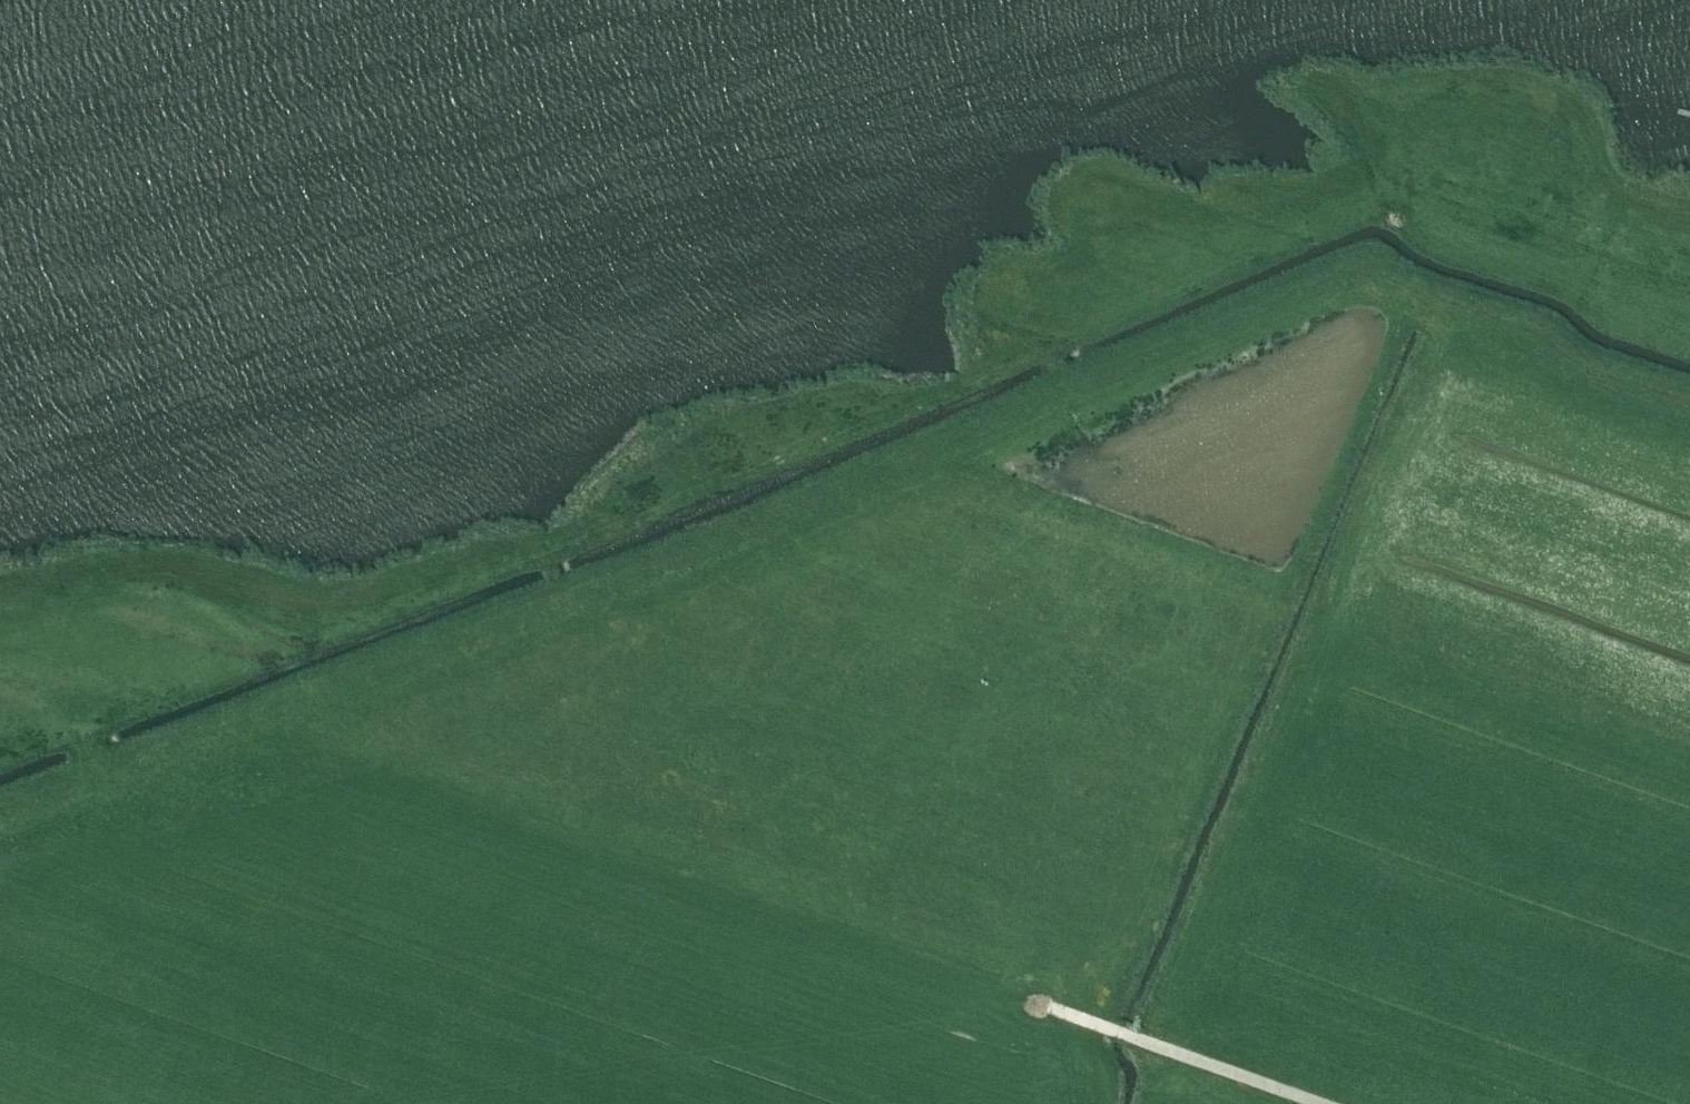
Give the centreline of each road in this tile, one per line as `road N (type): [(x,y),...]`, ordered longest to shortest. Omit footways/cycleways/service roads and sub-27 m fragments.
road 1 (track): [(1319,1103),(1049,1009)]

